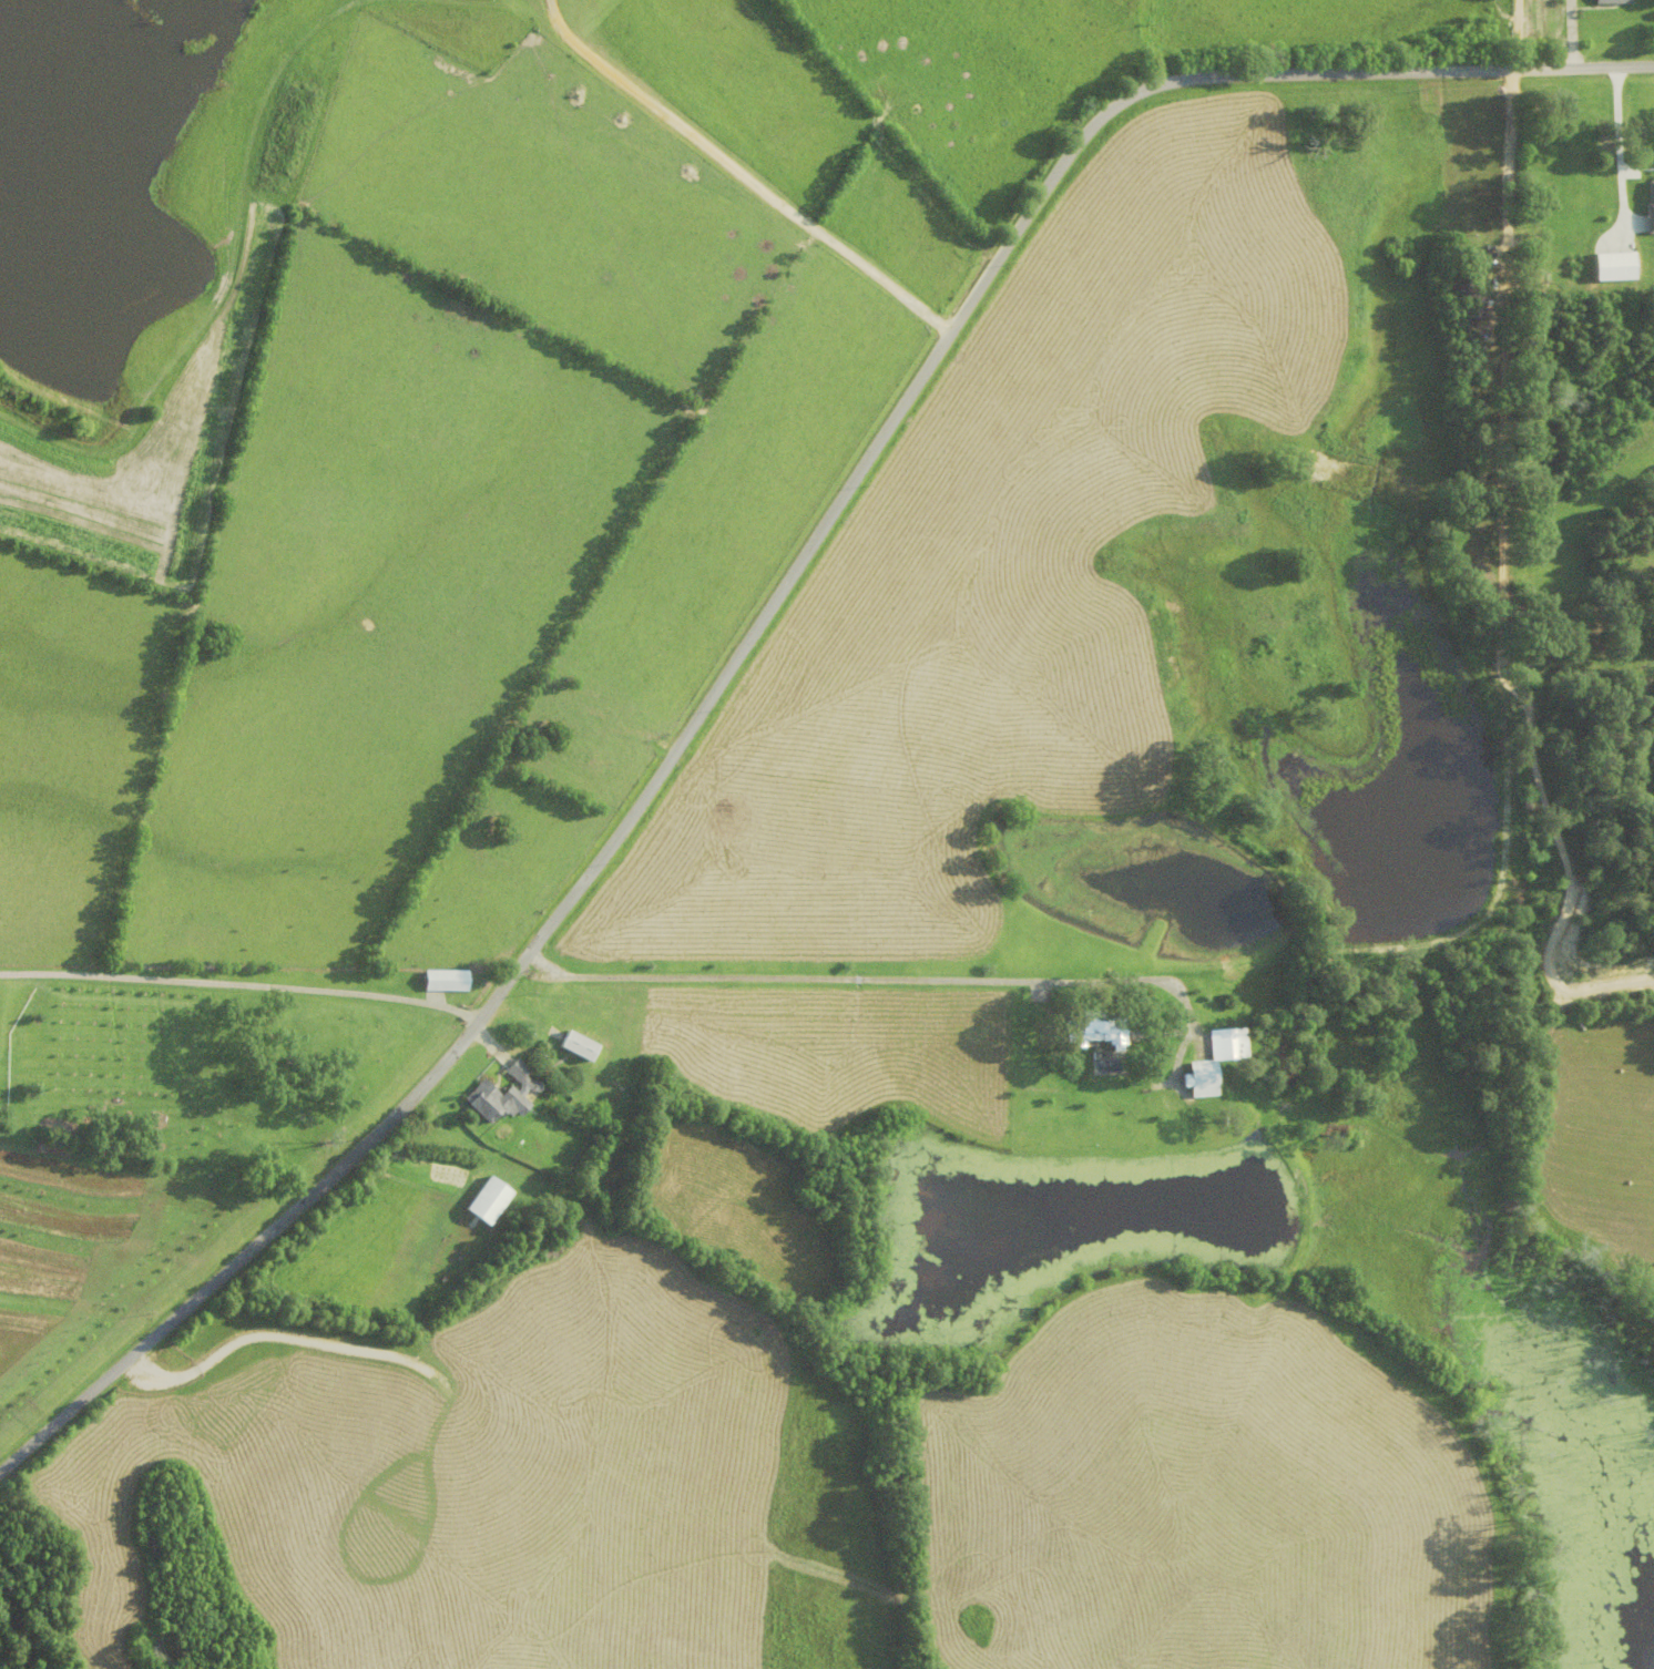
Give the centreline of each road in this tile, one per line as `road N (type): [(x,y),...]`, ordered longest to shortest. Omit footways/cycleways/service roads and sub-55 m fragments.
road 1 (residential): [(0,1466),(371,1134),(533,962),(1081,134),(1127,91),(1188,80),(1653,64)]

